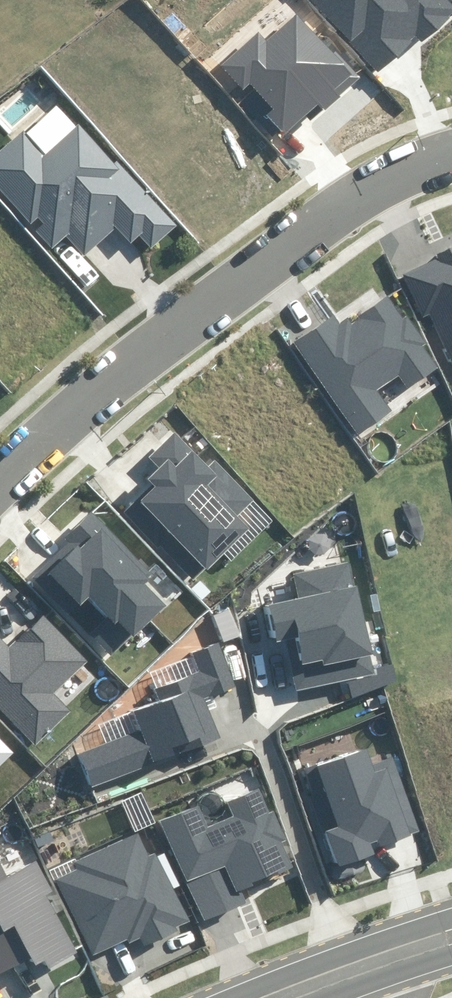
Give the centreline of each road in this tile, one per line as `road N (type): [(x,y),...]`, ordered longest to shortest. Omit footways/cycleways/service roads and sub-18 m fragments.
road 1 (residential): [(451,149),(310,198),(0,482)]
road 2 (residential): [(209,997),(451,915)]
road 3 (residential): [(451,960),(335,997)]

